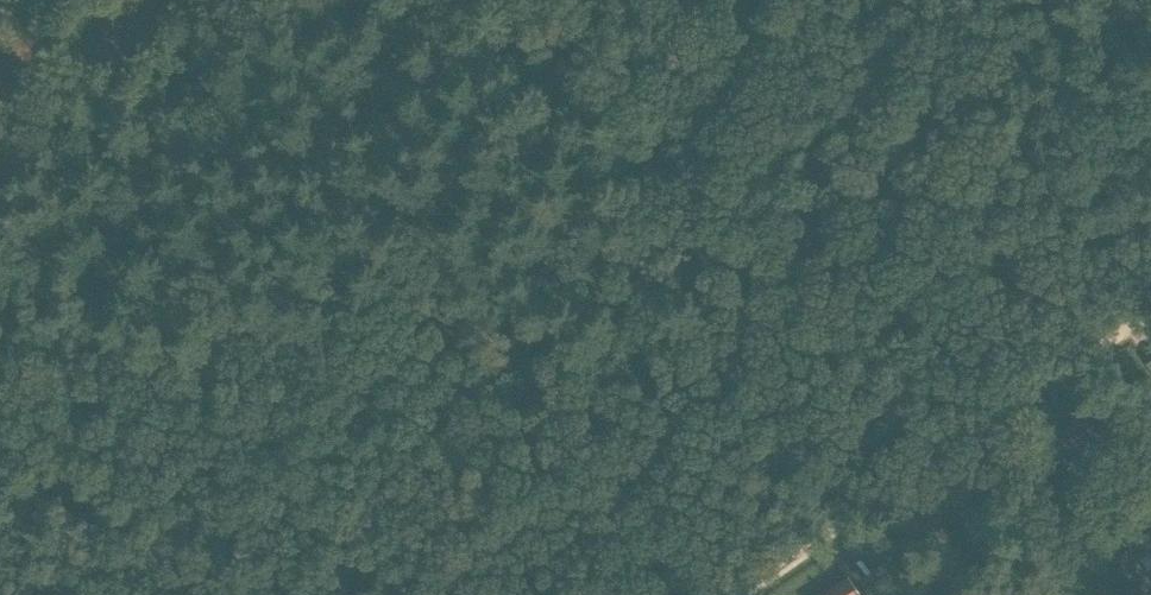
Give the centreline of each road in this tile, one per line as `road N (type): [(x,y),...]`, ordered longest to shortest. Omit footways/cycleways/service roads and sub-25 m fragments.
road 1 (track): [(1074,0),(801,266),(752,302),(244,594)]
road 2 (track): [(1150,316),(744,594)]
road 3 (track): [(1091,594),(983,430)]

